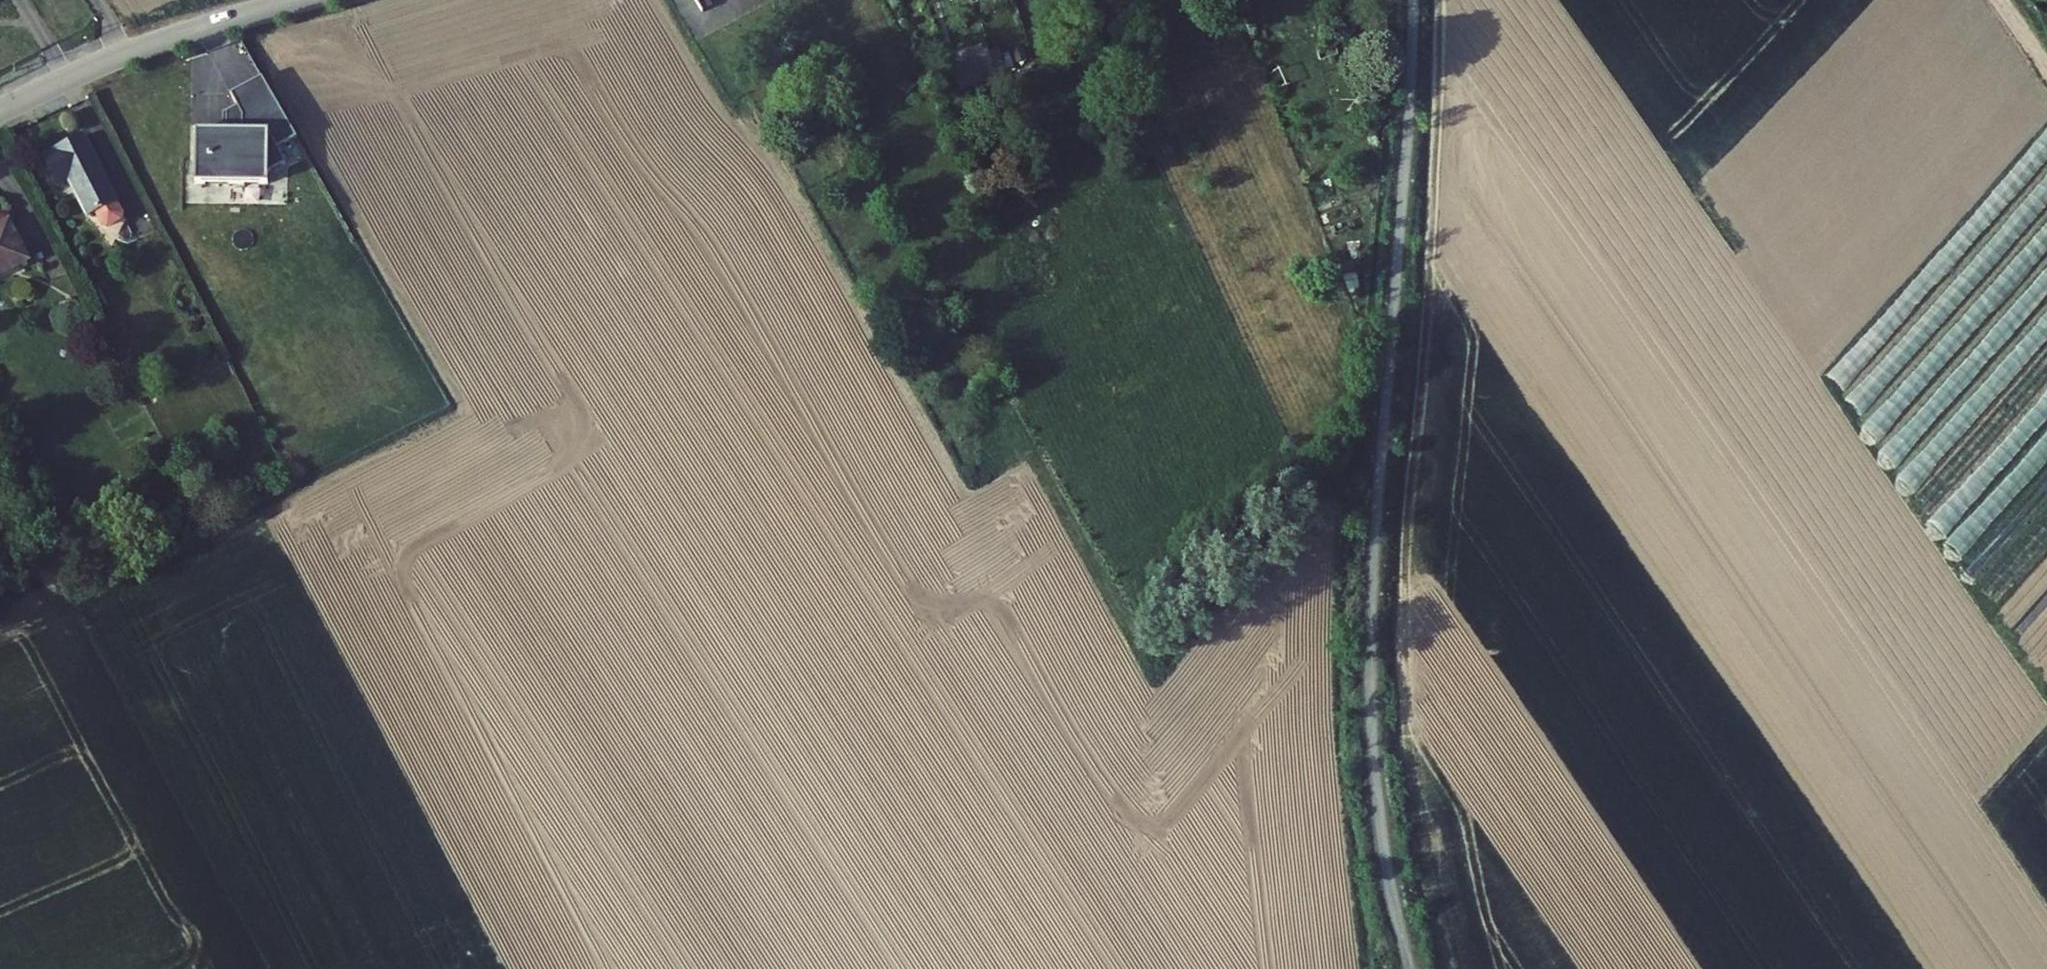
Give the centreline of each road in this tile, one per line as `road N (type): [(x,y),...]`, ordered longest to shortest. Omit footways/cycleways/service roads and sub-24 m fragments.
road 1 (track): [(1415,0),(1372,665),(1381,835),(1411,968)]
road 2 (residential): [(296,0),(141,46),(0,110)]

